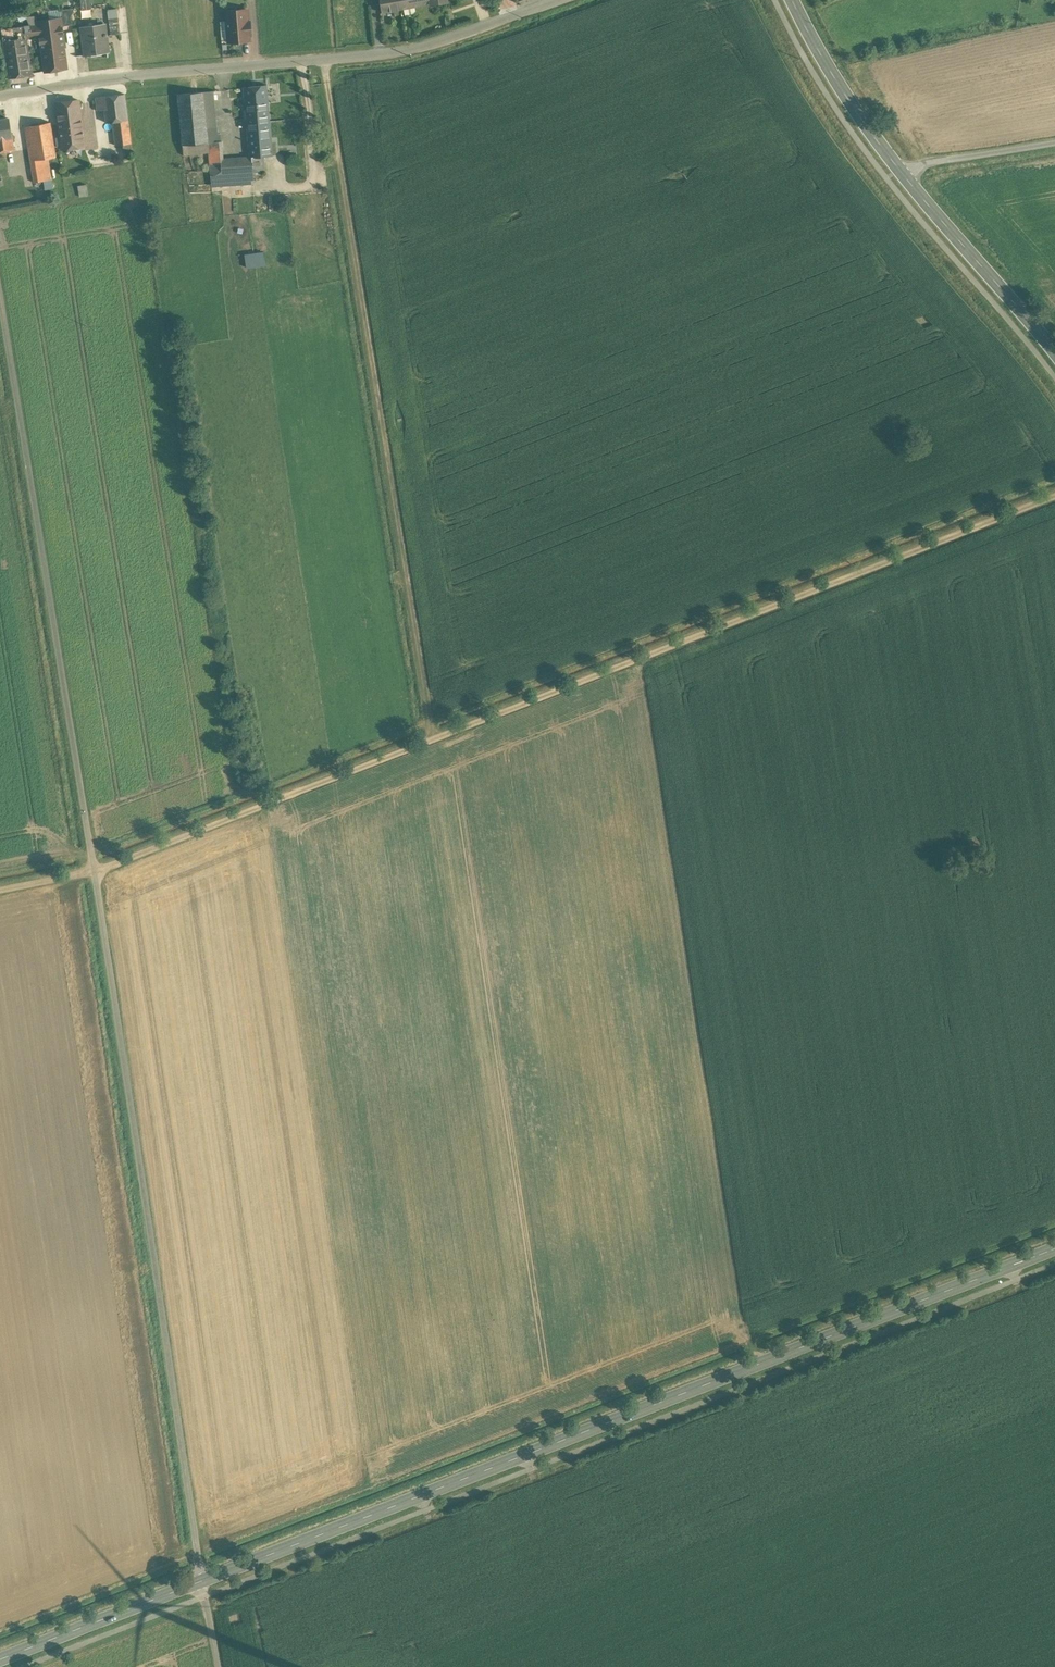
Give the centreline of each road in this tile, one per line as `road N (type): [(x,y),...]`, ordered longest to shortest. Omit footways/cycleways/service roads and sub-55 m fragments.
road 1 (track): [(0,292),(220,1666)]
road 2 (secondary): [(1054,1249),(0,1659)]
road 3 (track): [(1054,497),(95,871),(0,890)]
road 4 (track): [(430,740),(328,58)]
road 5 (residential): [(557,0),(386,52),(76,81),(0,97)]
road 6 (secondary): [(1054,349),(868,126),(795,0)]
road 7 (track): [(900,168),(1054,141)]

